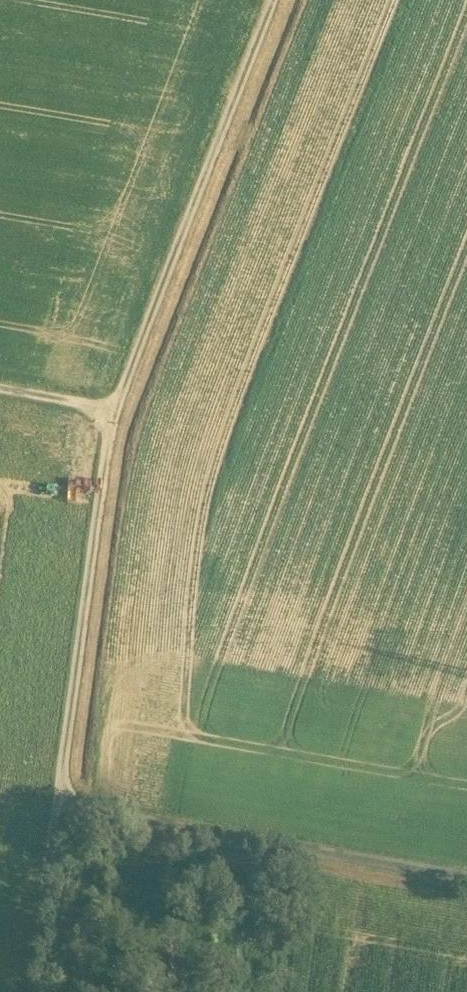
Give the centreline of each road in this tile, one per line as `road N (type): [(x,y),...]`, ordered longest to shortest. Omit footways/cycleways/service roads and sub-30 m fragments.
road 1 (track): [(42,991),(124,410),(287,0)]
road 2 (track): [(466,880),(65,823)]
road 3 (track): [(0,389),(124,410)]

